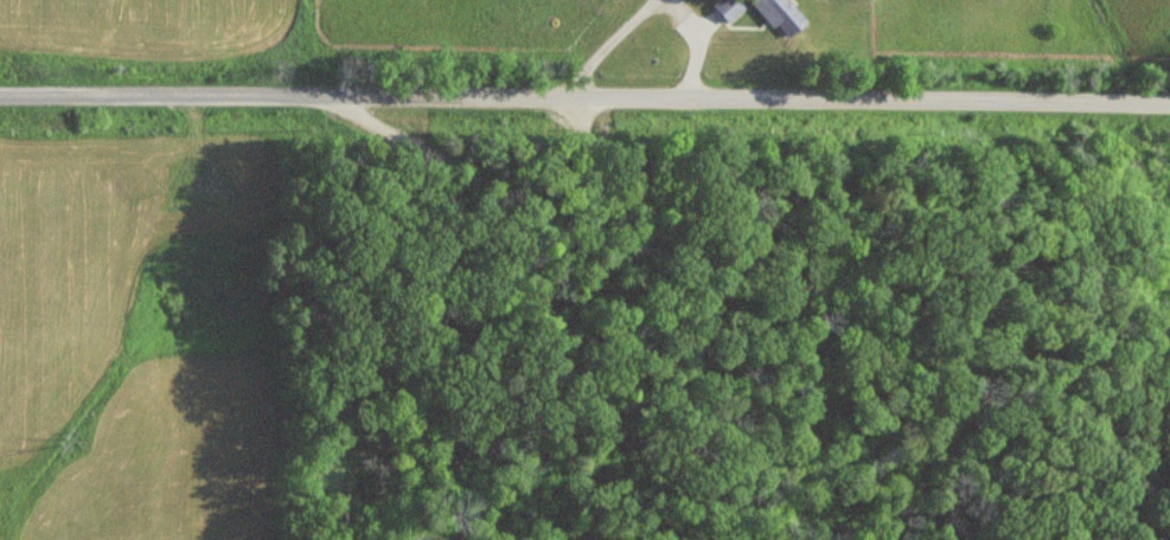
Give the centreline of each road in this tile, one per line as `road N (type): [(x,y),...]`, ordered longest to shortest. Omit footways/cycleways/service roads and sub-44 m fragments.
road 1 (residential): [(1169,97),(0,94)]
road 2 (residential): [(924,539),(954,495),(921,410),(857,321),(724,255),(622,242),(340,94)]

